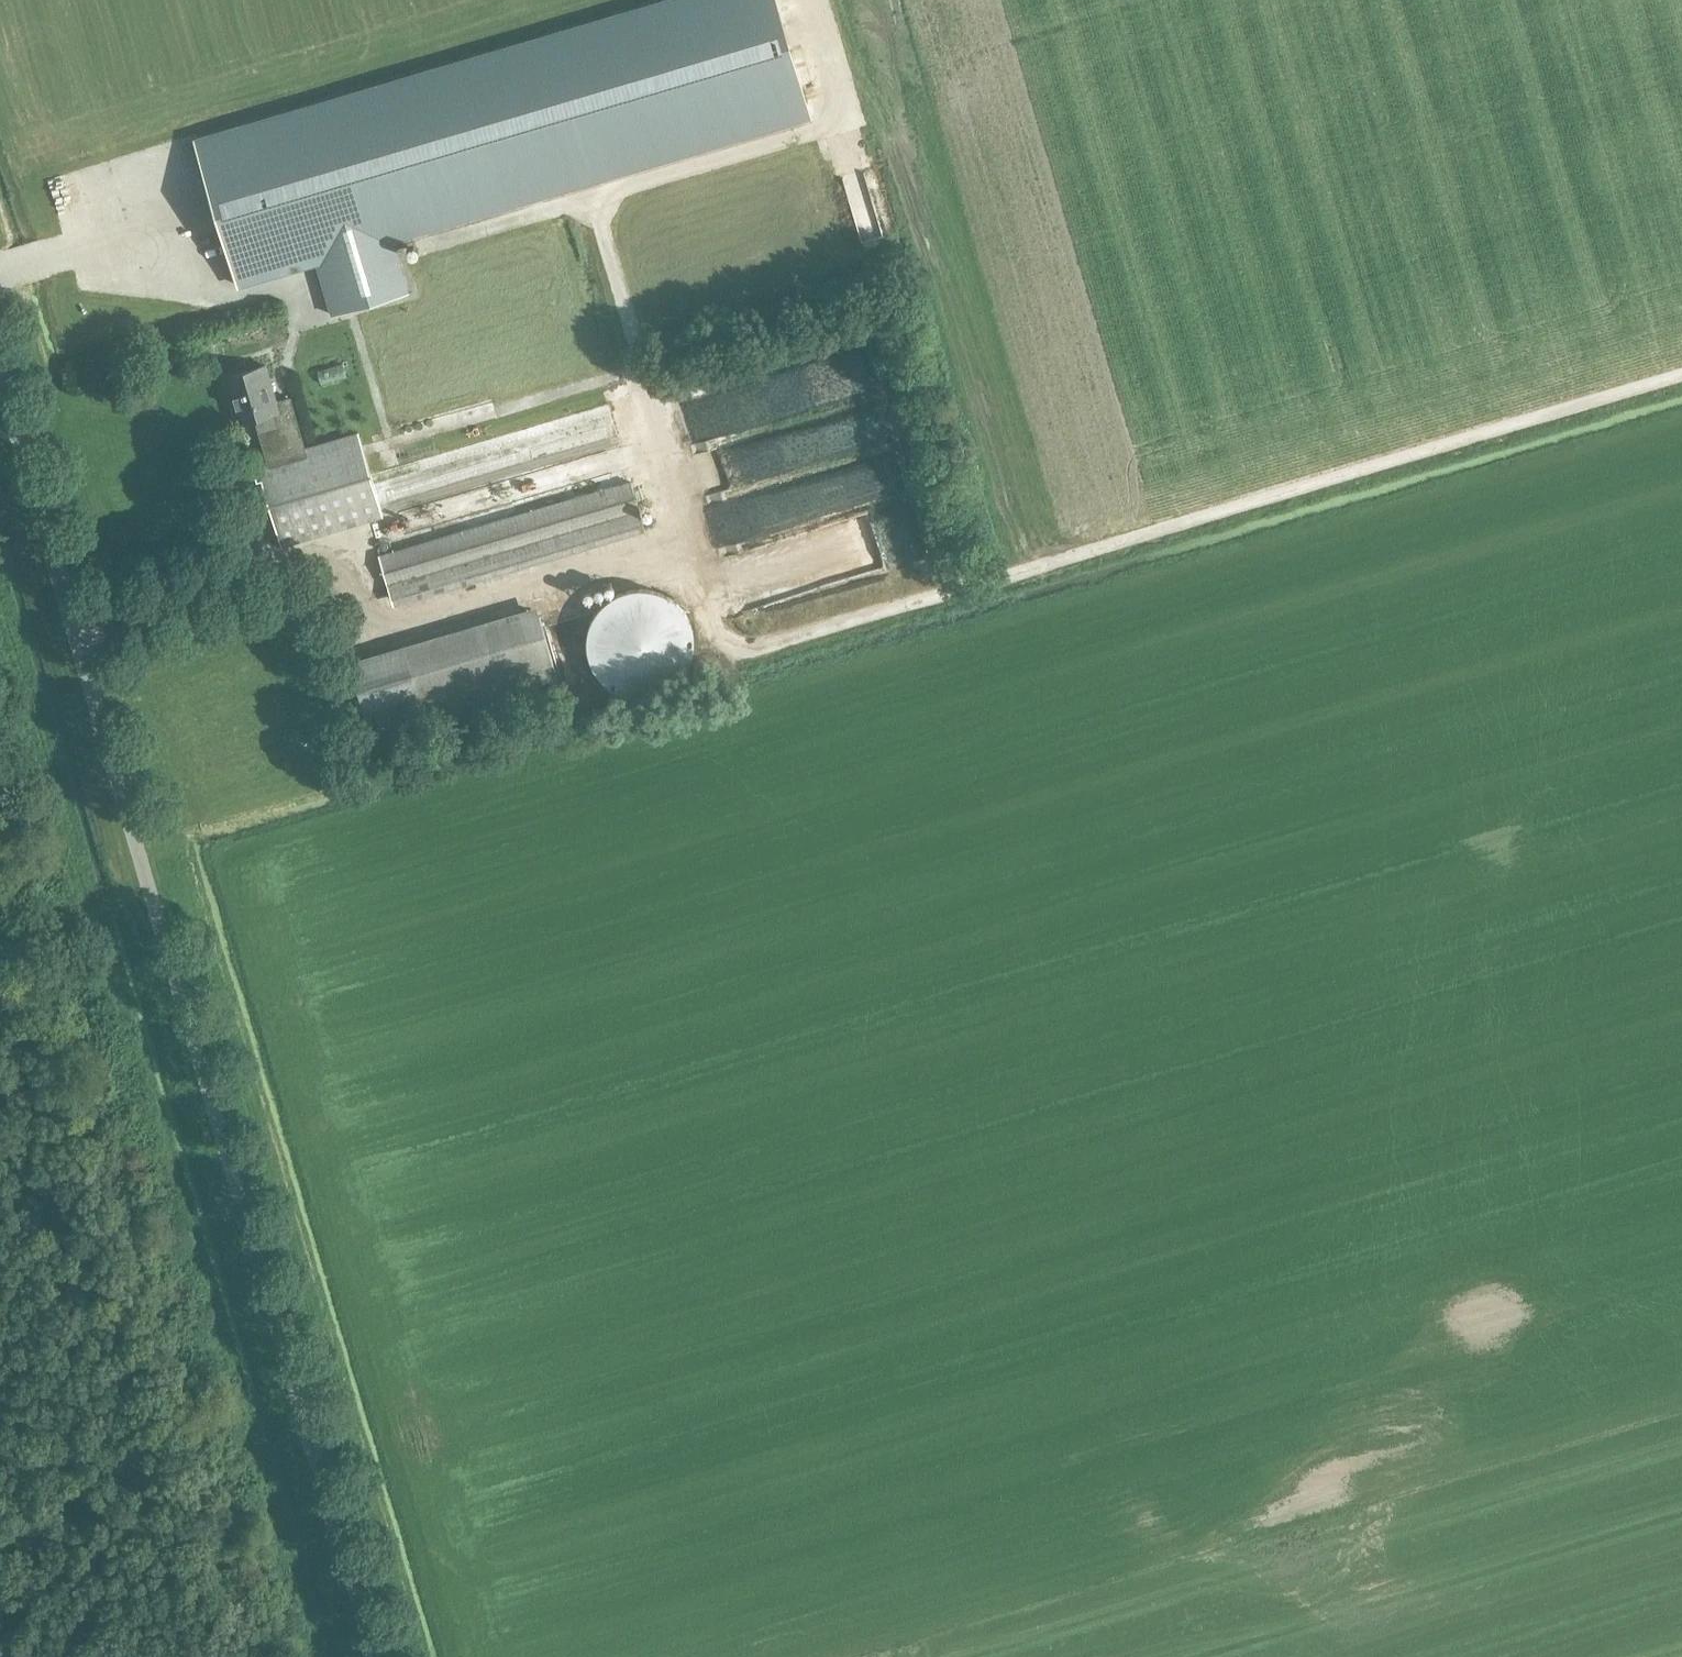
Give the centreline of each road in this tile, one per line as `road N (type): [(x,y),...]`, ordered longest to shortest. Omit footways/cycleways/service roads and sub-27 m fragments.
road 1 (unclassified): [(365,1656),(0,412)]

